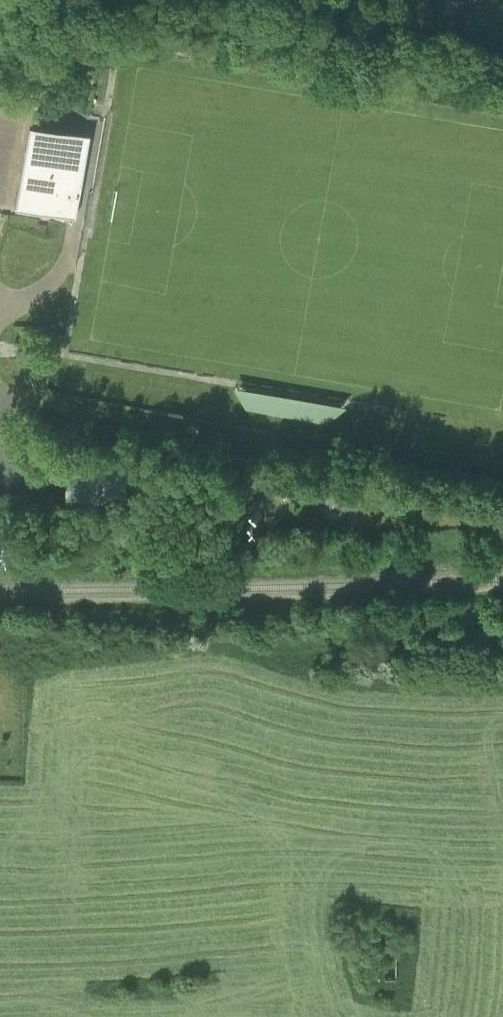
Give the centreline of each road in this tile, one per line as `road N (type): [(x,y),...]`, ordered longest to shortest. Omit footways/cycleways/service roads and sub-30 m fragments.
road 1 (unclassified): [(502,52),(349,0)]

